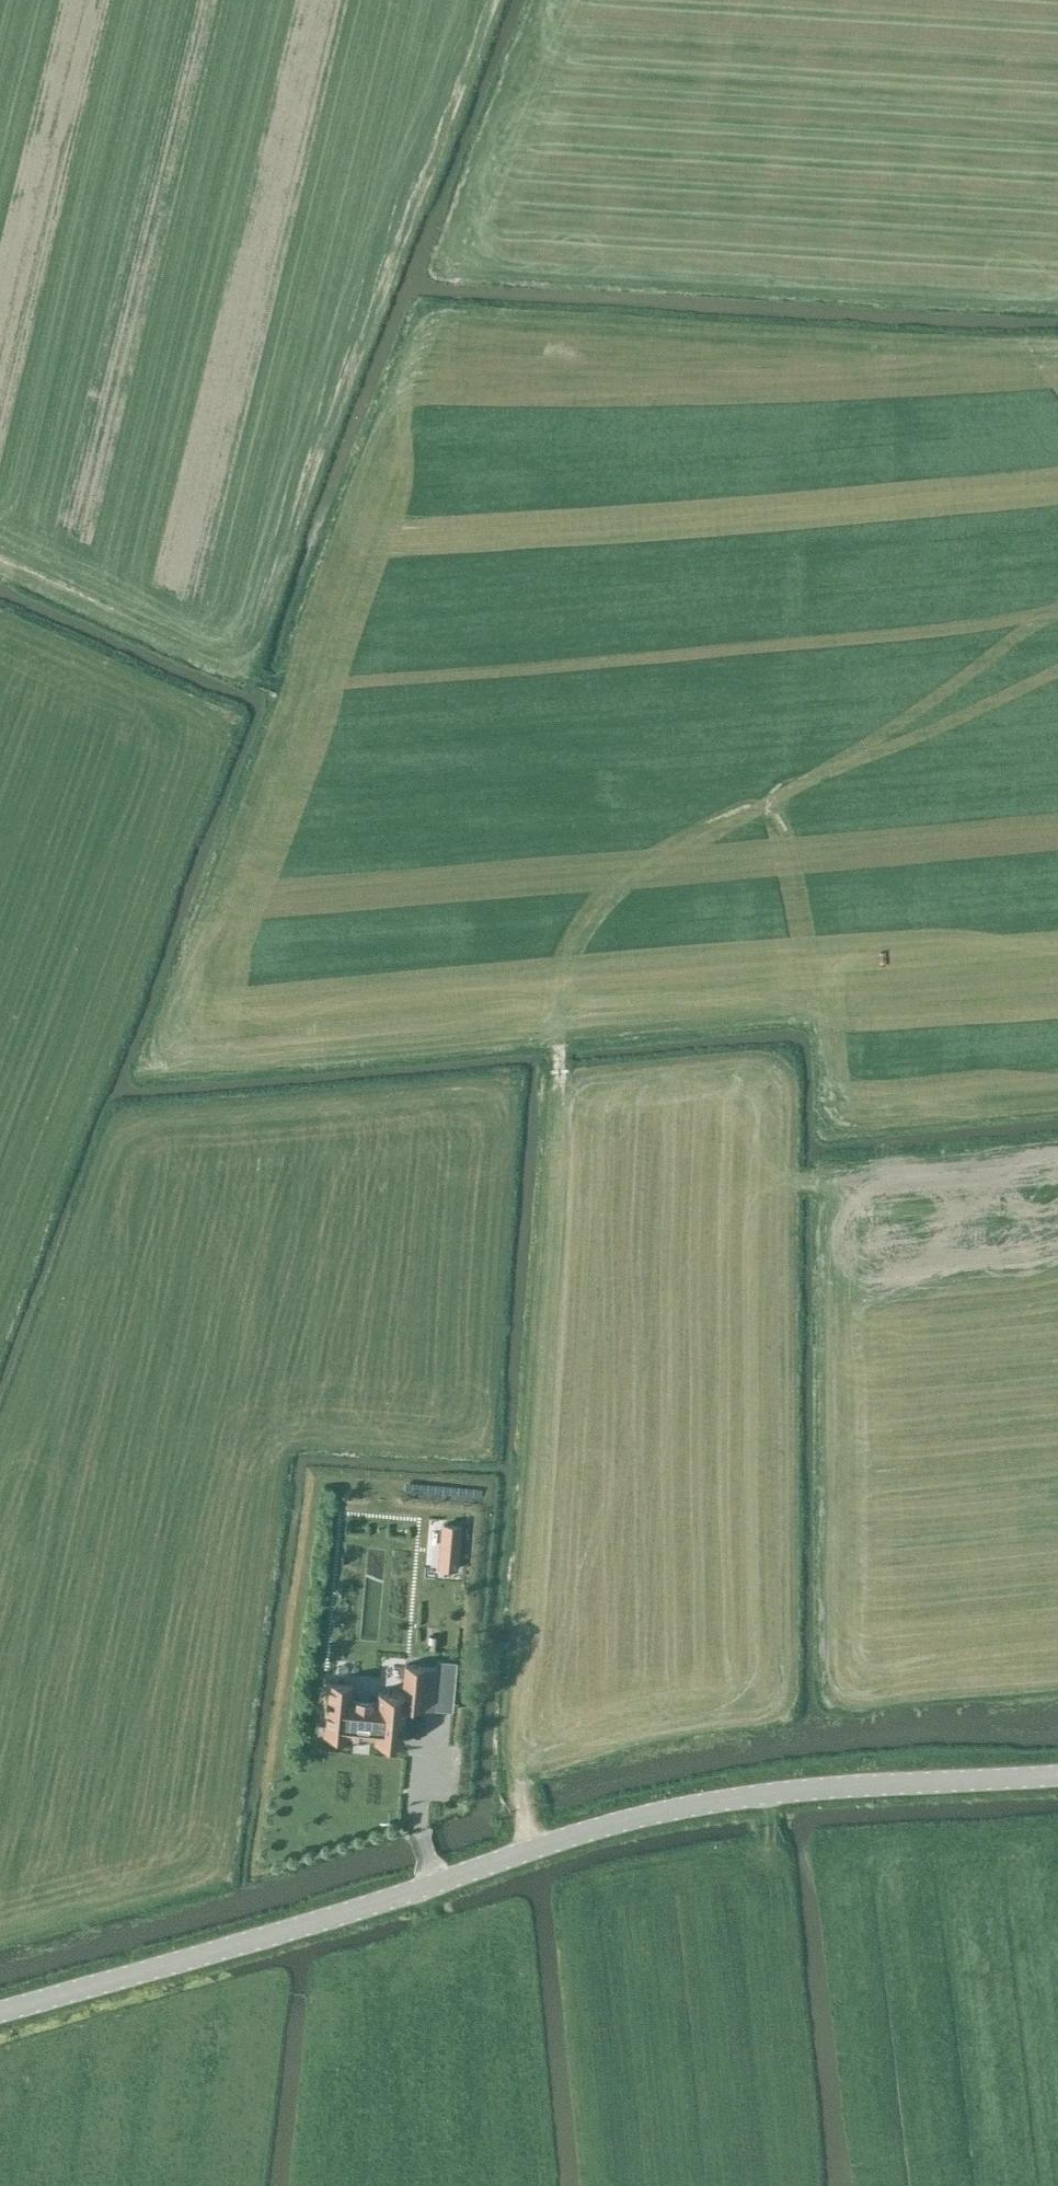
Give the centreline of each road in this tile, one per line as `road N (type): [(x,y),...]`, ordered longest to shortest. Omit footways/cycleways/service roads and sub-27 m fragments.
road 1 (tertiary): [(0,2007),(642,1812),(856,1781),(1057,1770)]

